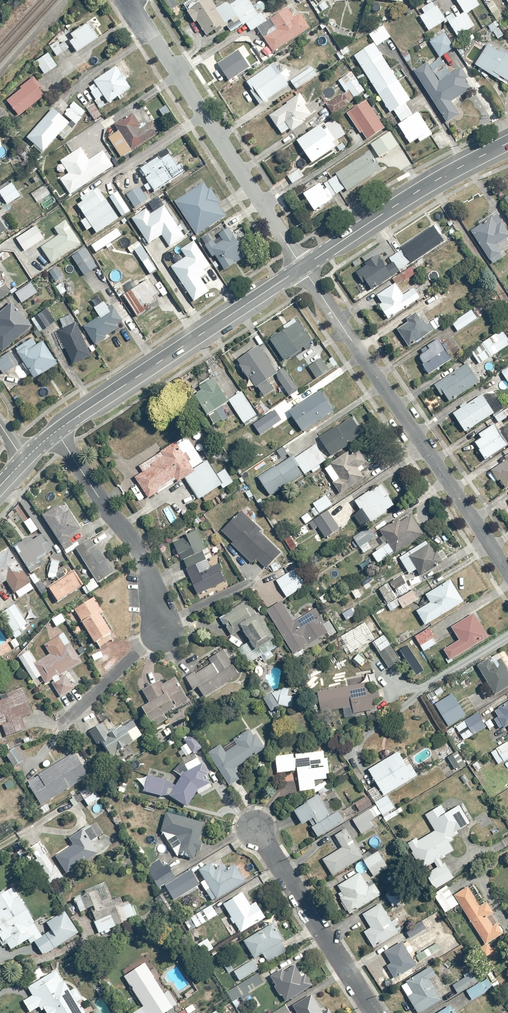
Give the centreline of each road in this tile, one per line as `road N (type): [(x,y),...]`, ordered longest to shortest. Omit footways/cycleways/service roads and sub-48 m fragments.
road 1 (residential): [(507,573),(303,267)]
road 2 (residential): [(303,267),(131,0)]
road 3 (tertiary): [(303,267),(55,431)]
road 4 (tertiary): [(507,143),(303,267)]
road 5 (residential): [(161,630),(137,548),(55,431)]
road 6 (residential): [(374,1012),(255,828)]

